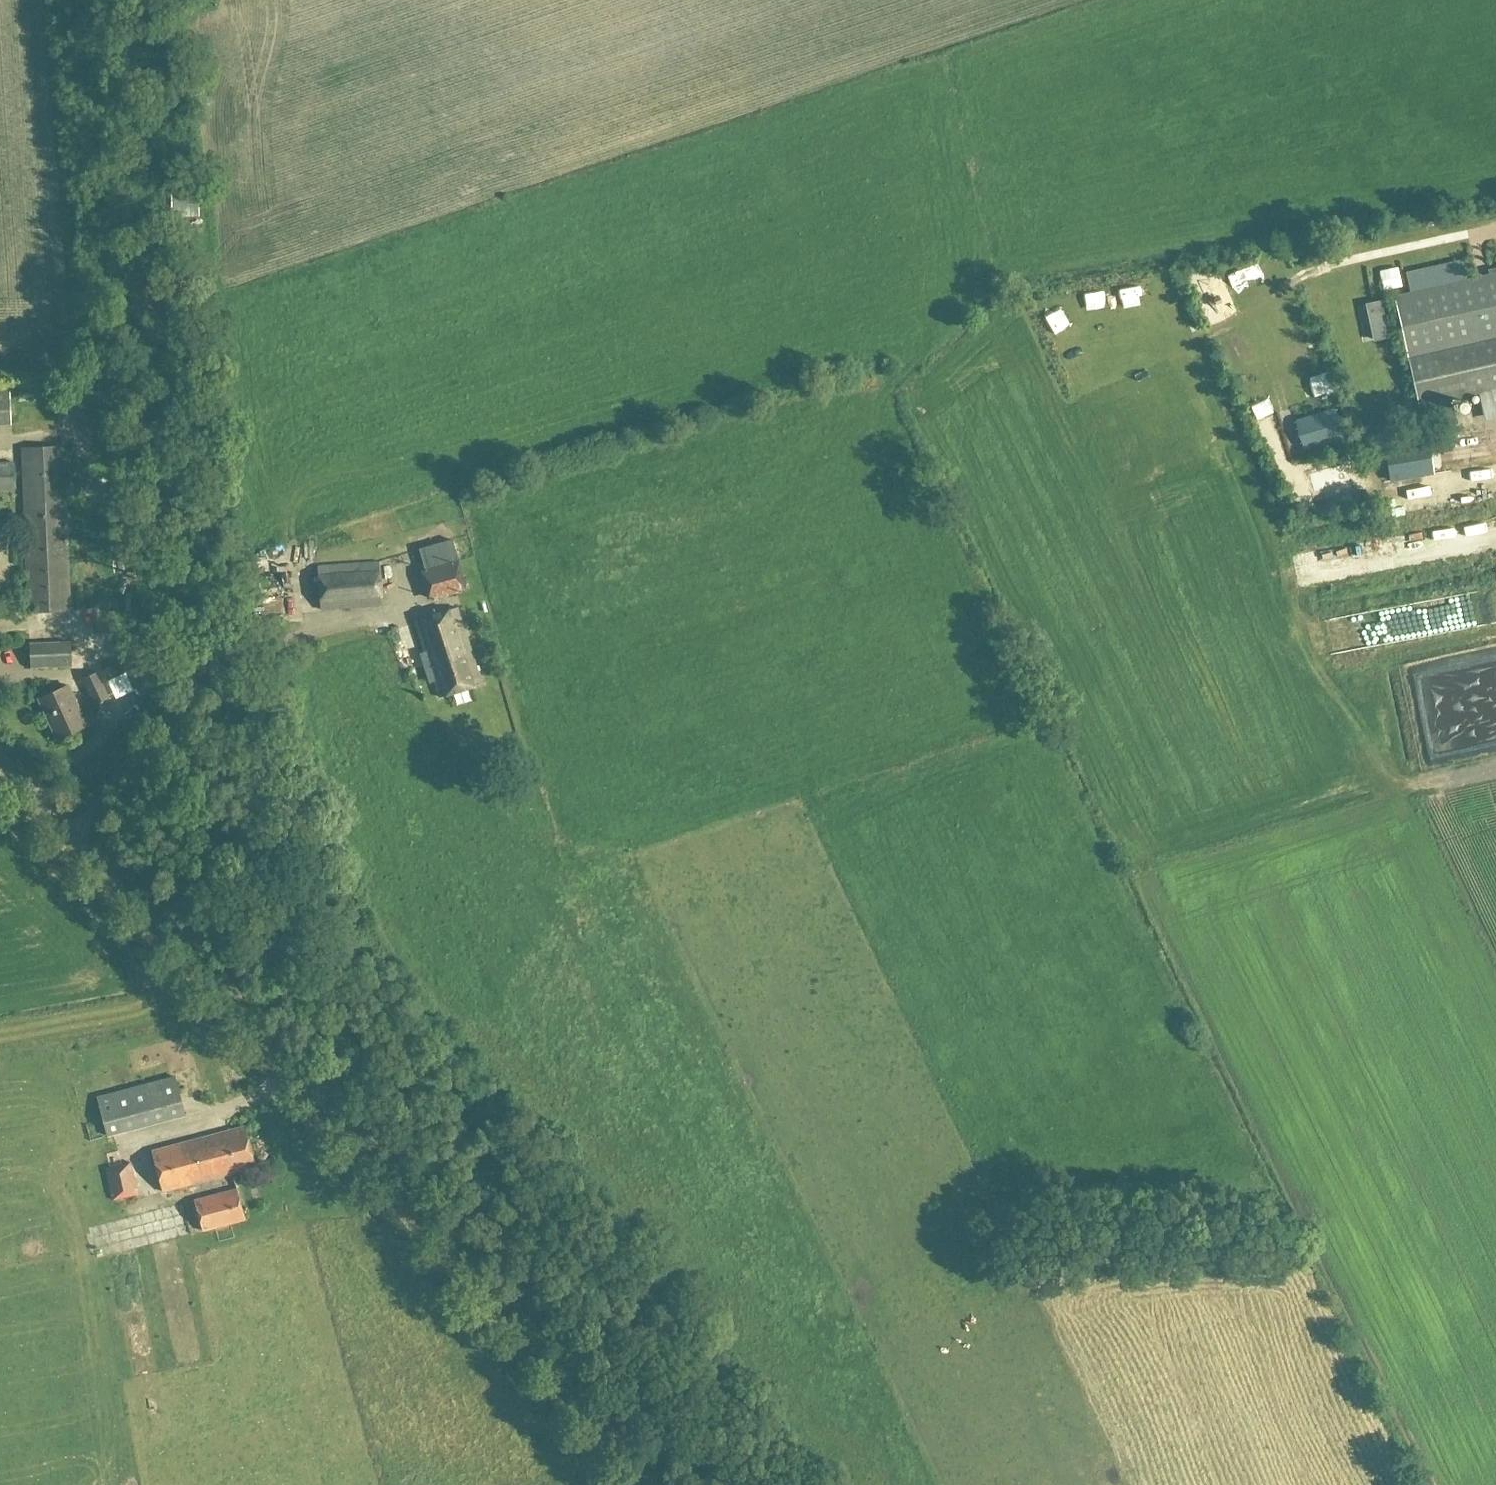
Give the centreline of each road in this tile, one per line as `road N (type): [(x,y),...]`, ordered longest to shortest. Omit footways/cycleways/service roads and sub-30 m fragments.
road 1 (unclassified): [(647,1484),(0,773)]

